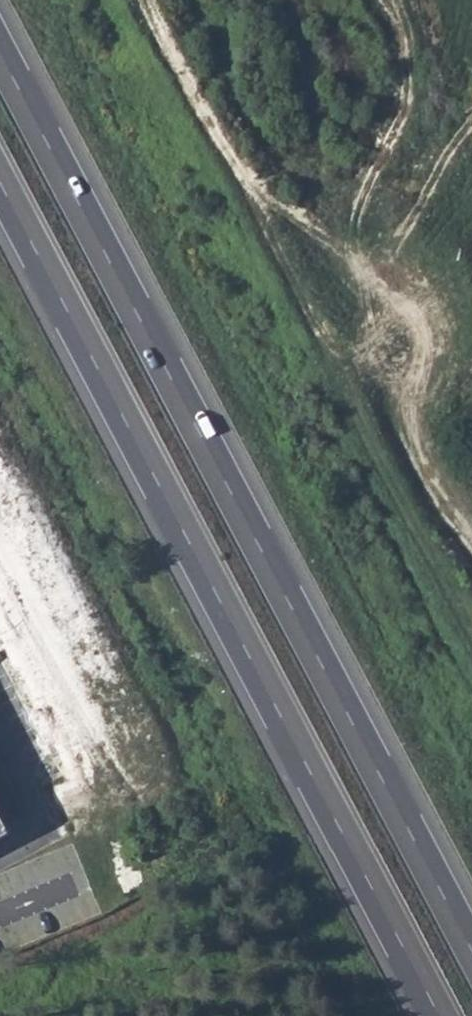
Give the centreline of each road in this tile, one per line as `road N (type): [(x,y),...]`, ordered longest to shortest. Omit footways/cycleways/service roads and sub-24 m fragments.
road 1 (motorway): [(471,950),(0,53)]
road 2 (motorway): [(0,182),(439,1015)]

